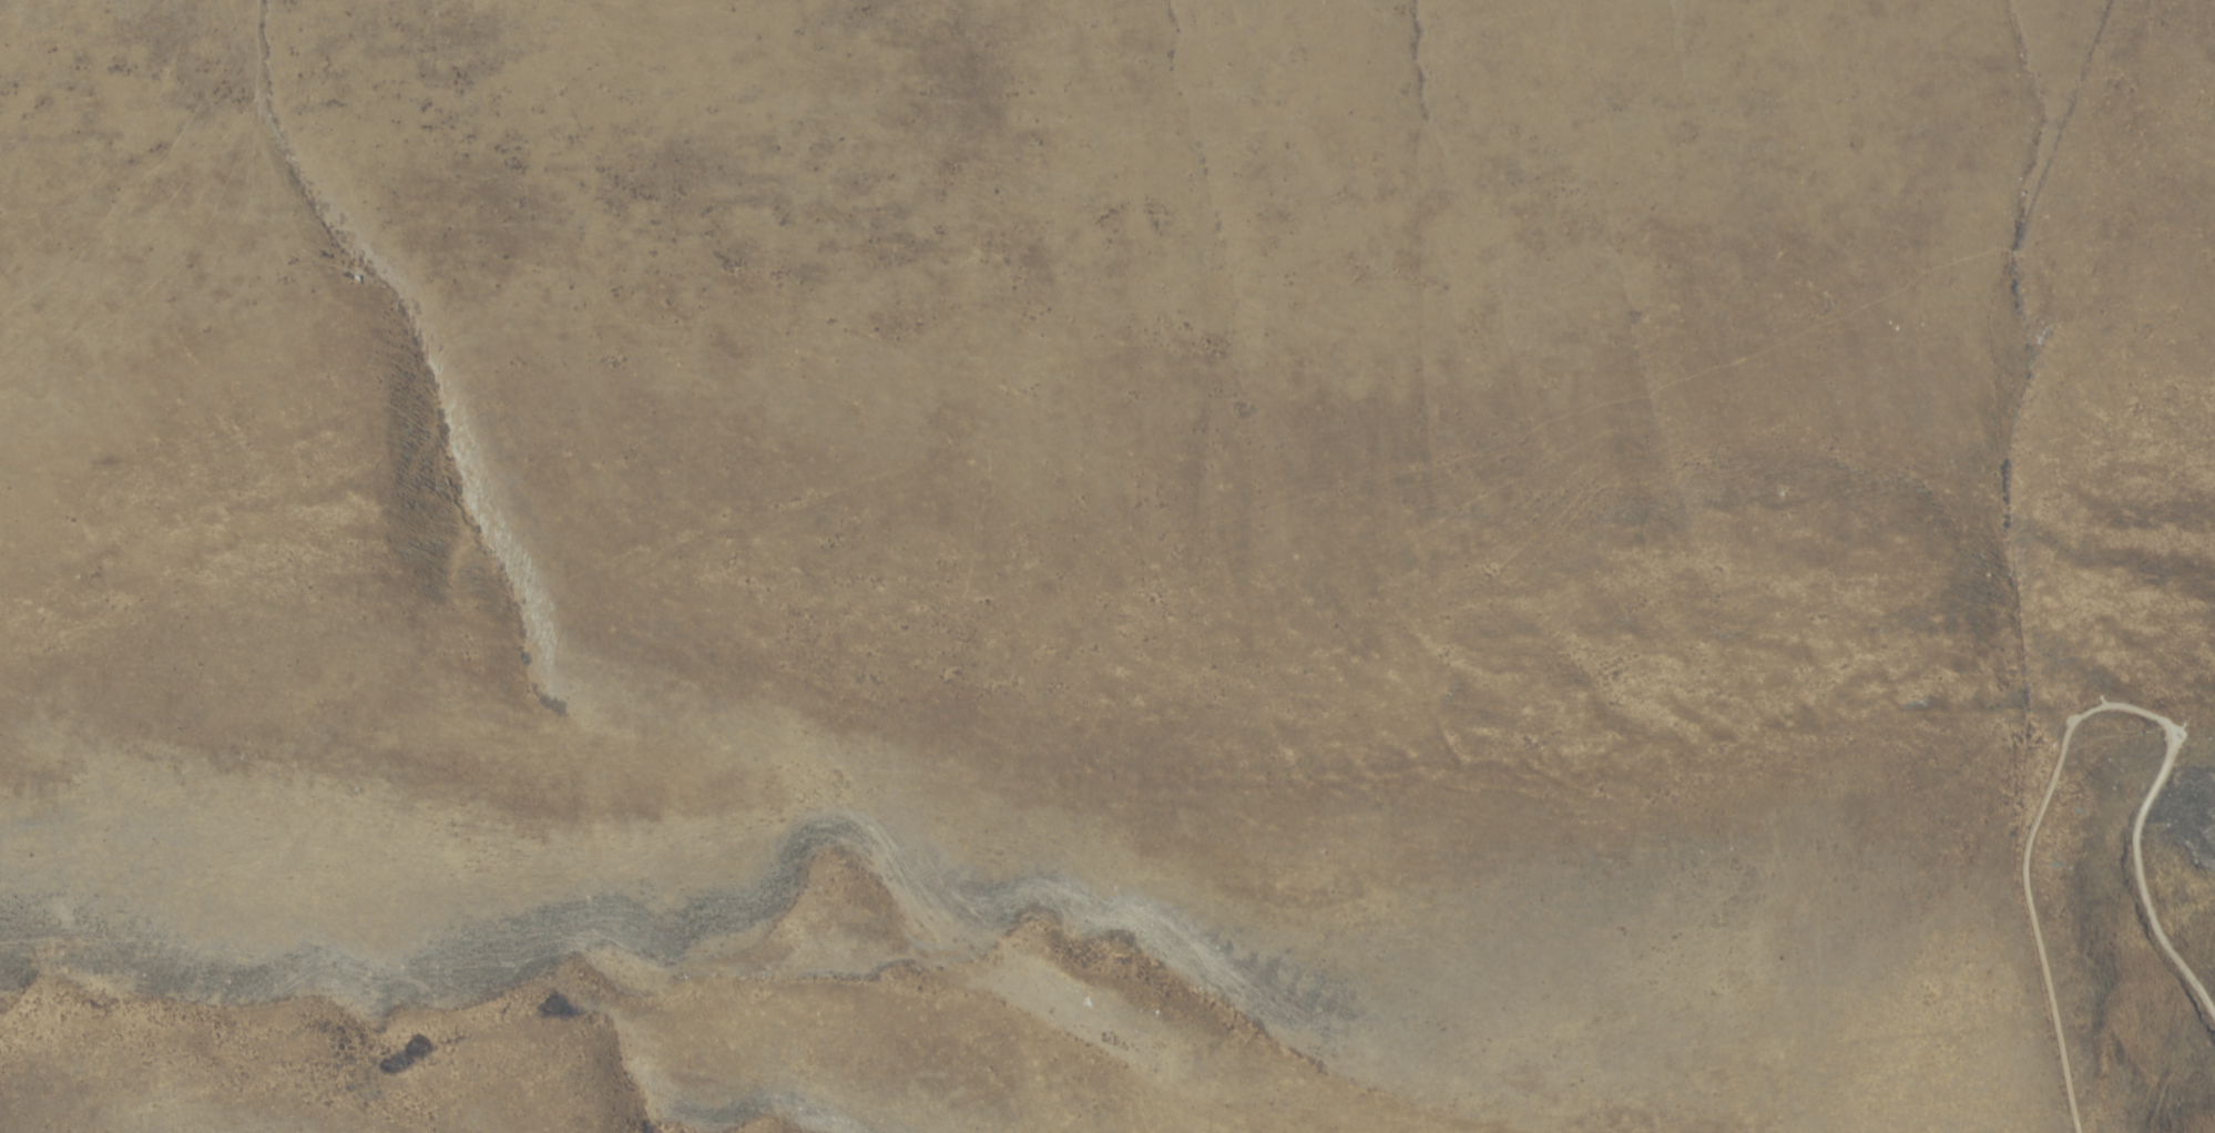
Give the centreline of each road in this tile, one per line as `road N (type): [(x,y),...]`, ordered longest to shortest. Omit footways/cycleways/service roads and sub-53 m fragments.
road 1 (track): [(2087,1132),(2025,847),(2056,783)]

